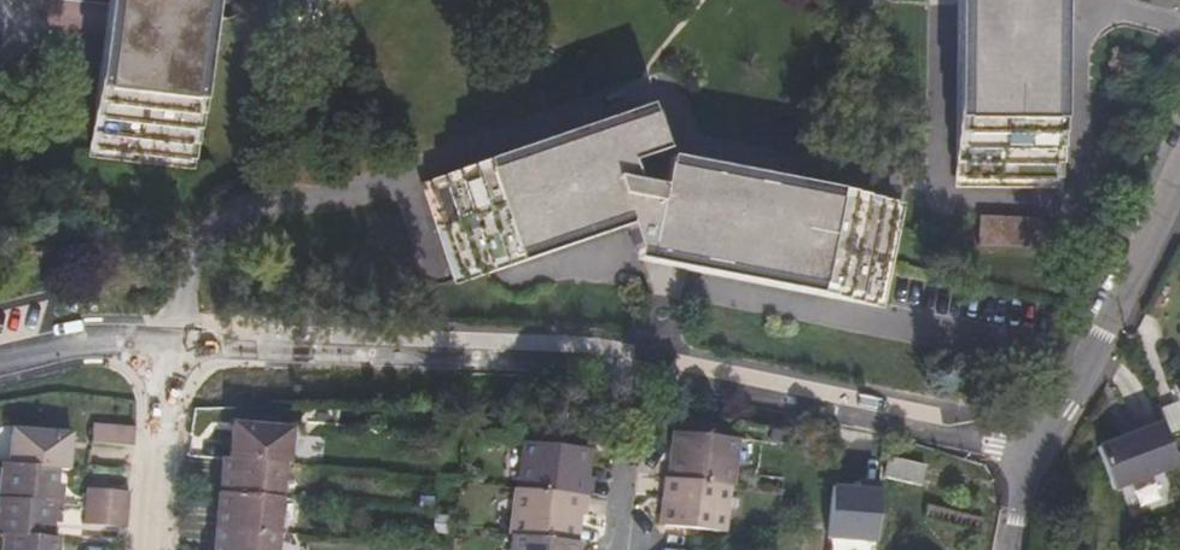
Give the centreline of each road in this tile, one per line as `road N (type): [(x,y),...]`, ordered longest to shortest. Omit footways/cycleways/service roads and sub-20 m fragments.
road 1 (residential): [(1036,447),(654,362),(165,350)]
road 2 (residential): [(1036,447),(1094,356),(1179,183)]
road 3 (residential): [(165,350),(150,549)]
road 4 (residential): [(0,362),(96,344),(165,350)]

